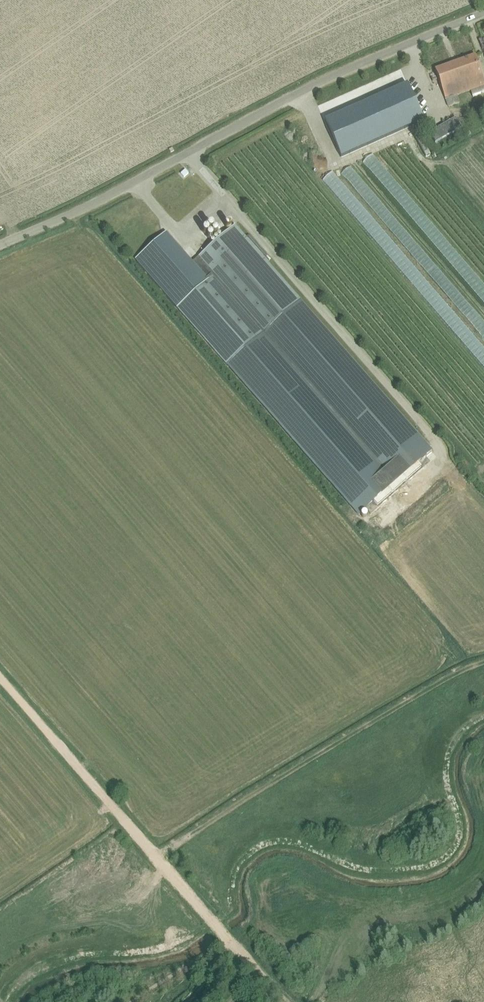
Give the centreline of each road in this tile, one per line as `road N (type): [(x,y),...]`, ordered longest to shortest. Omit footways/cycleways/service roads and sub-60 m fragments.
road 1 (unclassified): [(0,244),(298,93),(483,12)]
road 2 (track): [(0,672),(158,853)]
road 3 (track): [(158,853),(283,1001)]

